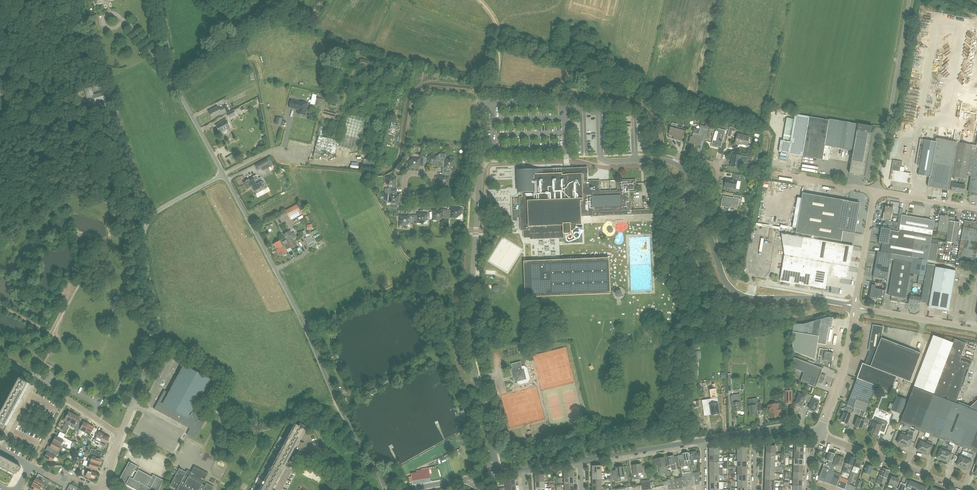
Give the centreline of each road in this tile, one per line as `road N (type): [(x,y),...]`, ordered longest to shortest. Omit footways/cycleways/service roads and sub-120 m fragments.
road 1 (unclassified): [(384,489),(224,174)]
road 2 (unclassified): [(120,434),(158,330),(145,227),(224,174)]
road 3 (unclassified): [(499,474),(468,332),(479,194)]
road 4 (residential): [(854,308),(733,292),(702,211)]
road 5 (unclassified): [(876,192),(910,0)]
road 6 (unclassified): [(224,174),(176,85),(158,0)]
road 7 (unclassified): [(964,489),(819,436)]
road 8 (unclassified): [(819,436),(843,372),(854,308)]
road 9 (unclassified): [(580,462),(703,442)]
road 10 (unclassified): [(976,329),(854,308)]

